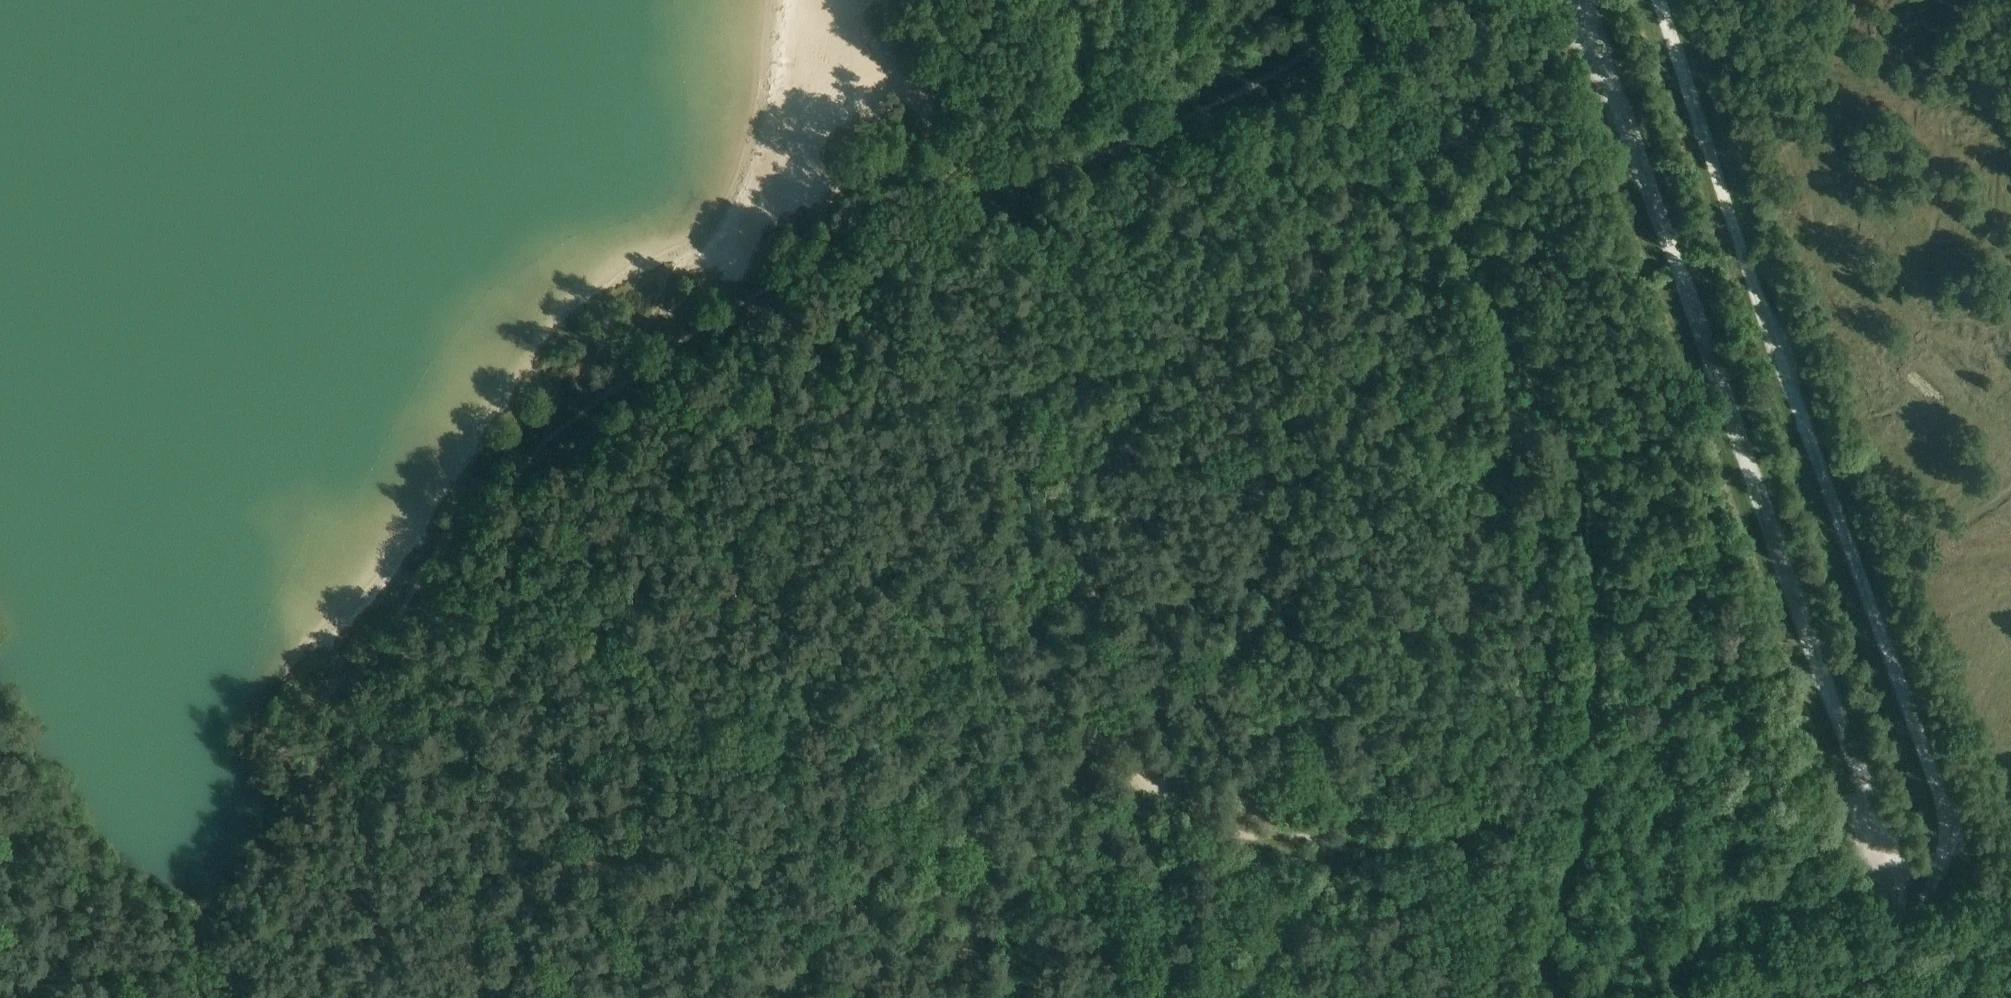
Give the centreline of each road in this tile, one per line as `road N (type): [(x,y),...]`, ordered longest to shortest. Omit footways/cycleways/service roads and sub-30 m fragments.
road 1 (track): [(1364,15),(1584,460),(1598,545),(1604,758),(1560,905),(1553,997)]

